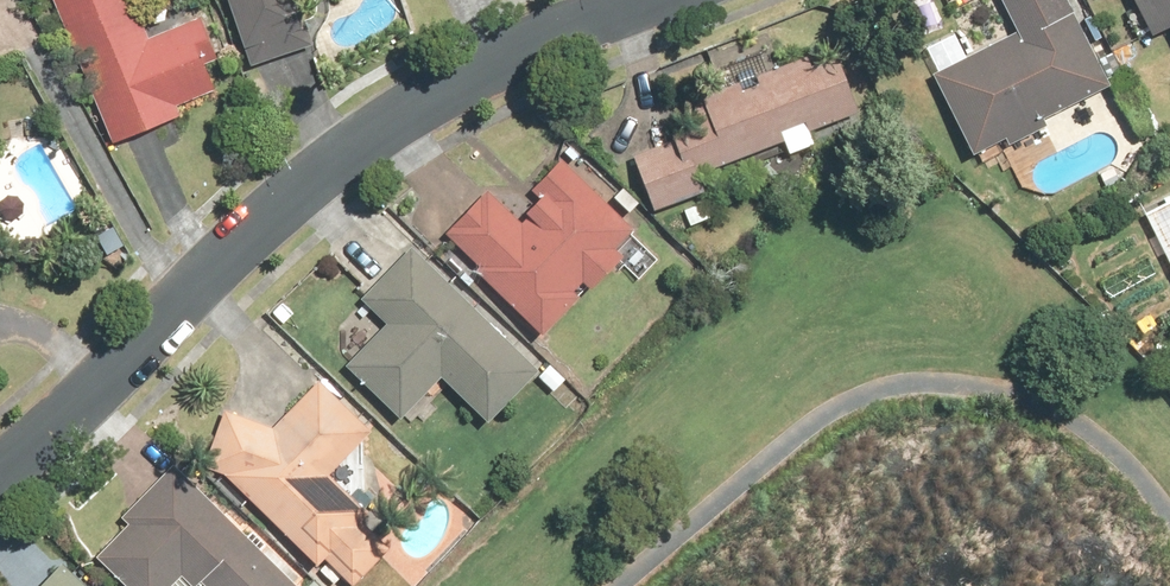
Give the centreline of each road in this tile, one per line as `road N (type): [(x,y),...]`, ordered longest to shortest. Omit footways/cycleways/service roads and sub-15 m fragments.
road 1 (residential): [(0,480),(320,170),(478,78),(672,0)]

